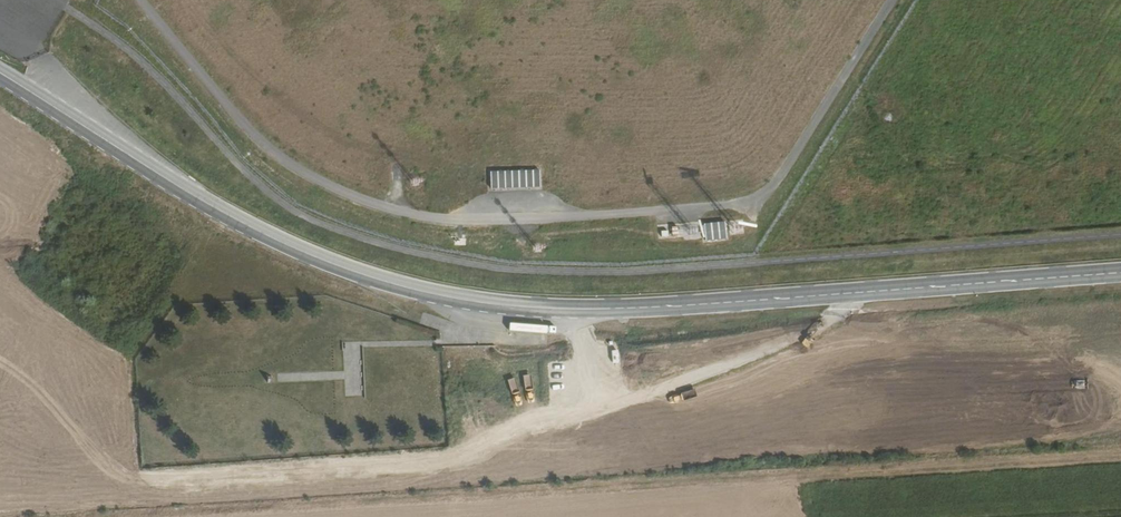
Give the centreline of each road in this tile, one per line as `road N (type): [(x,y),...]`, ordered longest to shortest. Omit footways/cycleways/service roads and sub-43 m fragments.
road 1 (secondary): [(1120,275),(672,308),(518,309),(450,298),(305,255),(222,216),(0,75)]
road 2 (track): [(1120,452),(263,506)]

